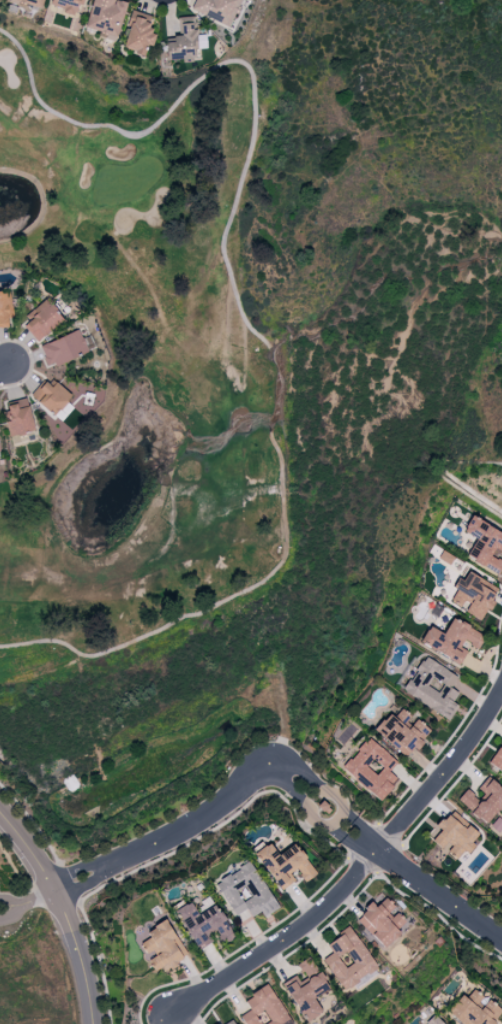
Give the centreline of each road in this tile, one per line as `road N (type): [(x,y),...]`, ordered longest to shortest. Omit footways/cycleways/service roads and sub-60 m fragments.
road 1 (residential): [(170,1014),(314,923),(470,741),(501,689)]
road 2 (residential): [(0,811),(57,891),(91,1023)]
road 3 (residential): [(287,763),(265,768),(194,822),(105,867)]
road 4 (residential): [(377,850),(501,942)]

